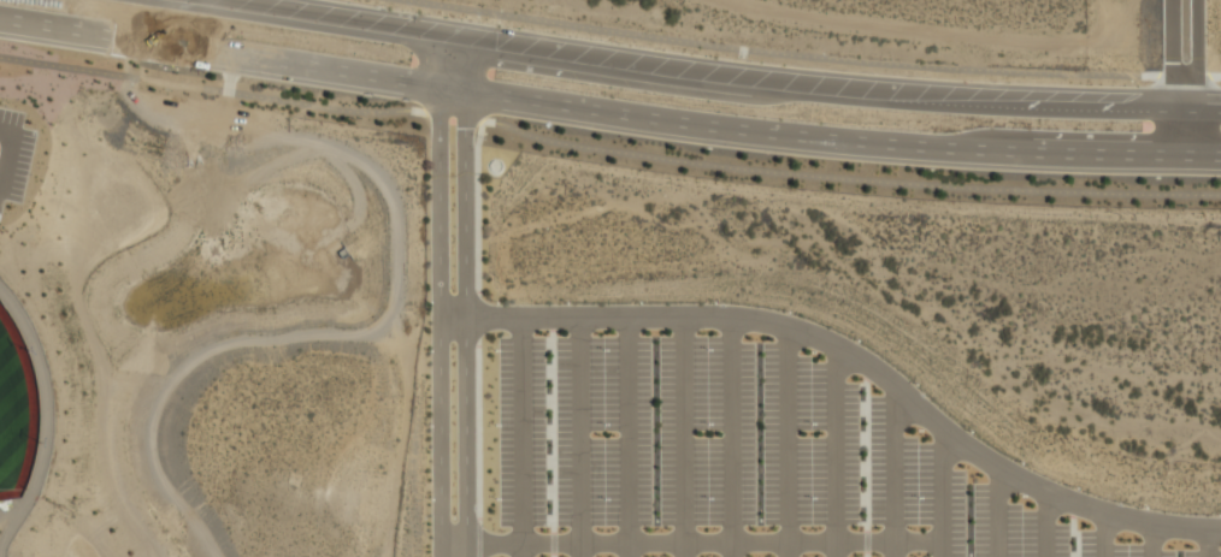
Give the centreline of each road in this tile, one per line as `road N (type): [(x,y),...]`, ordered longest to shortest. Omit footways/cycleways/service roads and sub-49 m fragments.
road 1 (tertiary): [(449,316),(680,315),(785,324),(848,352),(986,458),(1057,499),(1154,527),(1220,531)]
road 2 (tertiary): [(486,99),(851,141),(1220,158)]
road 3 (tertiary): [(1220,98),(862,88),(497,42)]
road 4 (tertiary): [(461,38),(437,91),(449,316),(441,556)]
road 5 (tertiary): [(466,556),(473,316),(461,38)]
road 6 (tertiary): [(0,20),(486,99)]
road 7 (tertiary): [(497,42),(190,0)]

